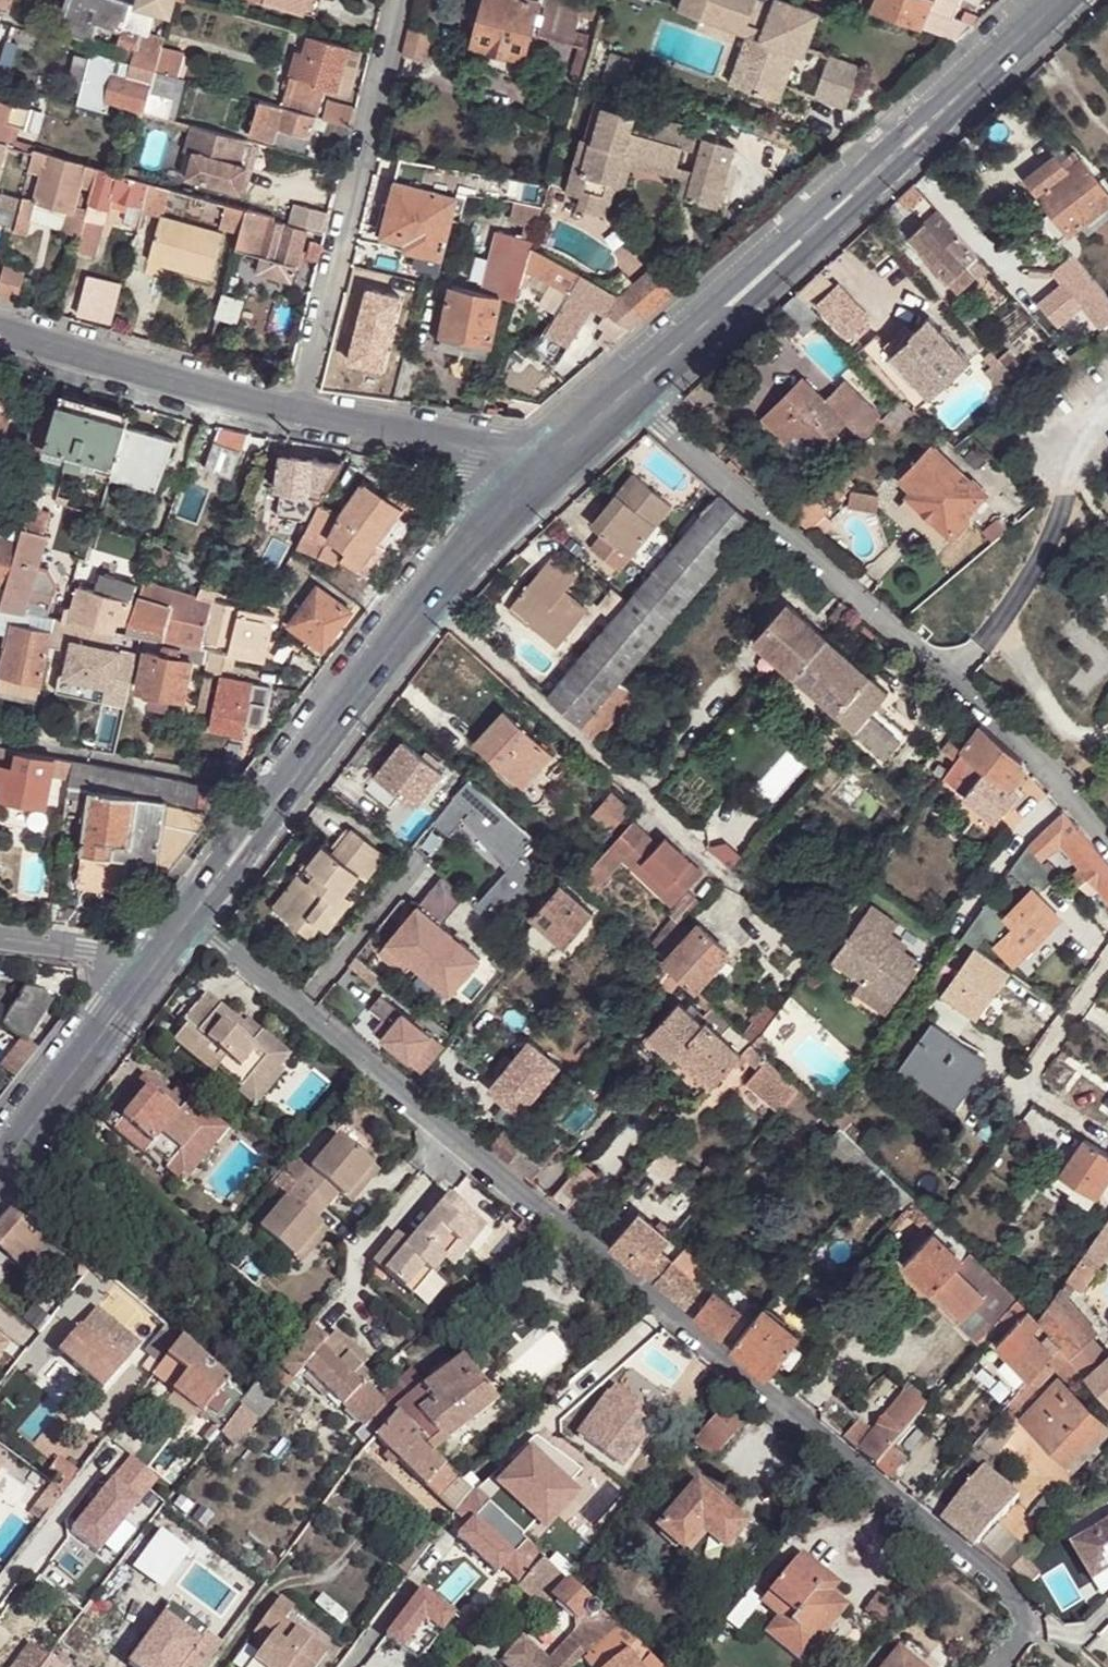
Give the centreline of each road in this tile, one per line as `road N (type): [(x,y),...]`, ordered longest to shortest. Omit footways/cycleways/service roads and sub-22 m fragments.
road 1 (unclassified): [(188,919),(1013,1602),(1018,1637),(996,1666)]
road 2 (residential): [(623,394),(1038,755),(1107,845)]
road 3 (tertiary): [(1057,0),(623,394)]
road 4 (unclassified): [(402,0),(295,418)]
road 5 (tertiary): [(529,487),(464,548),(279,796)]
road 6 (residential): [(295,418),(0,337)]
road 7 (unclassified): [(279,796),(0,741)]
road 8 (residential): [(529,487),(503,463),(452,443),(295,418)]
road 9 (tertiary): [(147,973),(0,1166)]
road 10 (tertiary): [(279,796),(188,919)]
road 11 (unclassified): [(0,940),(107,952),(147,973)]
road 12 (tertiary): [(623,394),(529,487)]

